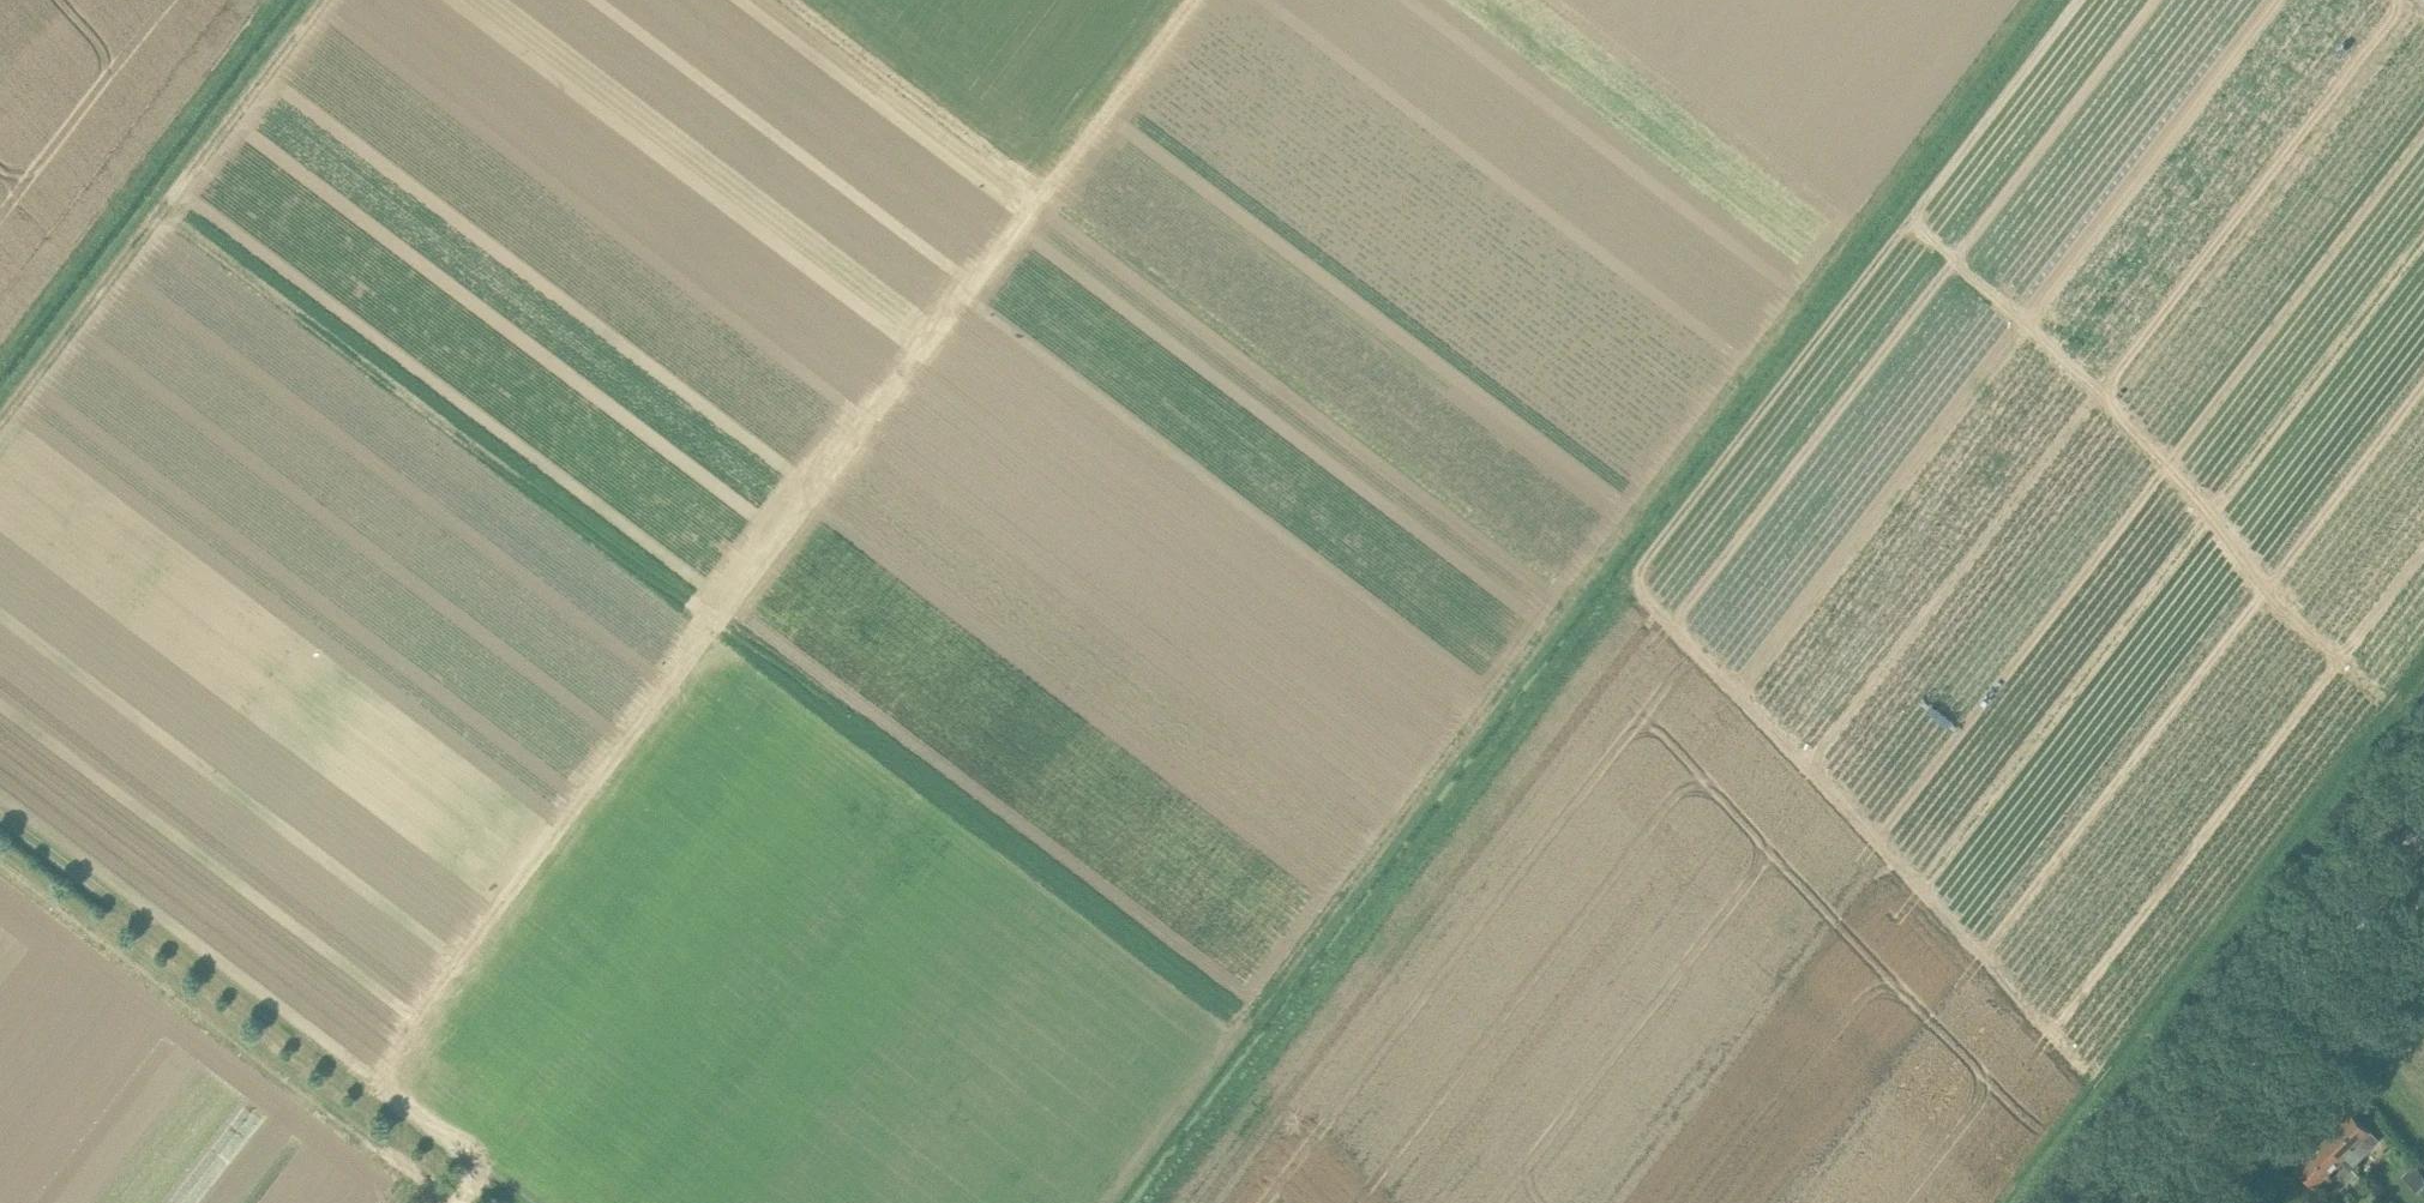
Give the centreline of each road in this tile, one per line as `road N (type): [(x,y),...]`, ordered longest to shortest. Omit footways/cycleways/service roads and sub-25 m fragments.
road 1 (secondary): [(2134,1202),(2423,827)]
road 2 (residential): [(2205,1202),(2346,1019),(2423,889)]

